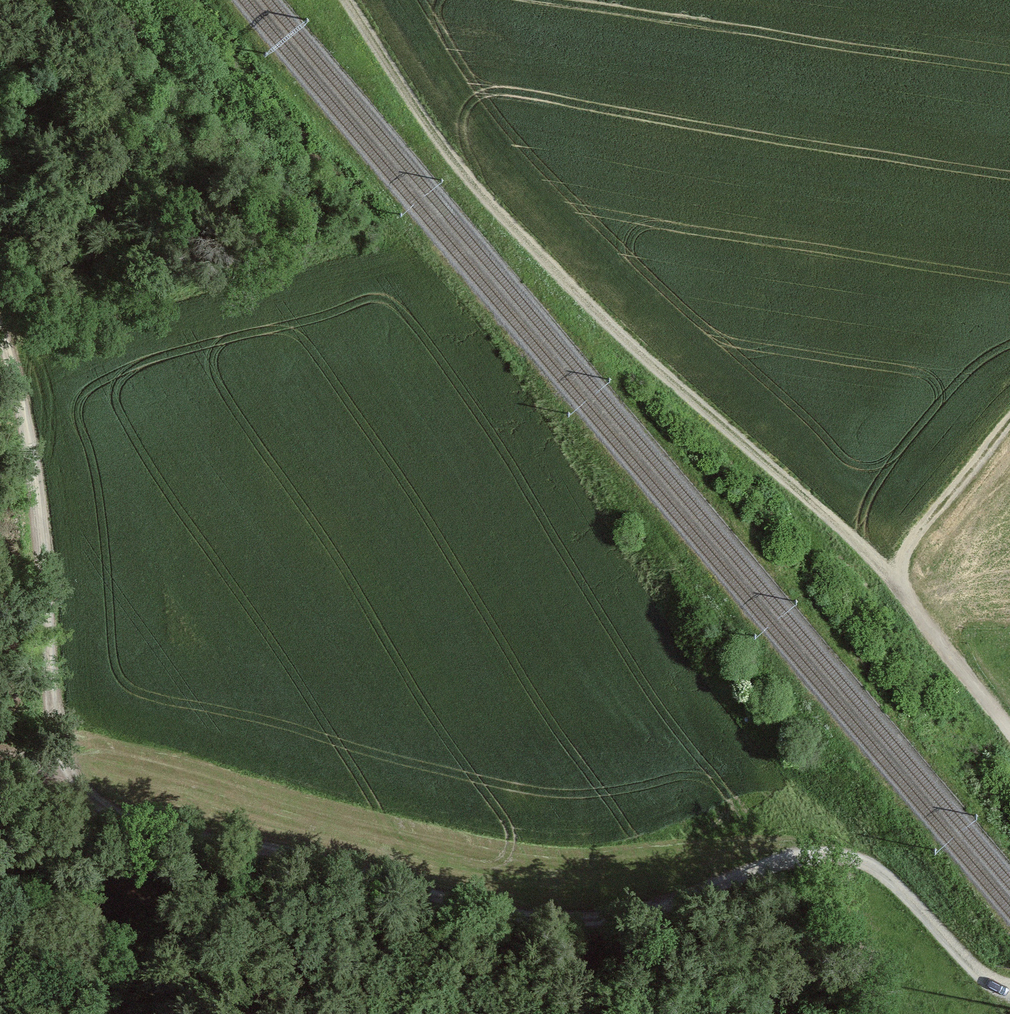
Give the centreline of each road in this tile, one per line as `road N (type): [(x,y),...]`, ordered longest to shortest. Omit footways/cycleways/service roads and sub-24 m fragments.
road 1 (track): [(0,341),(22,415),(77,774),(112,802),(484,907),(577,920),(644,908),(793,857),(837,855),(866,863),(991,983),(1009,990)]
road 2 (track): [(895,577),(585,303),(458,163),(348,0)]
road 3 (track): [(77,774),(74,799),(88,841),(133,887),(231,937),(319,1013)]
road 4 (track): [(1009,733),(895,577)]
road 5 (track): [(1009,423),(920,528),(895,577)]

